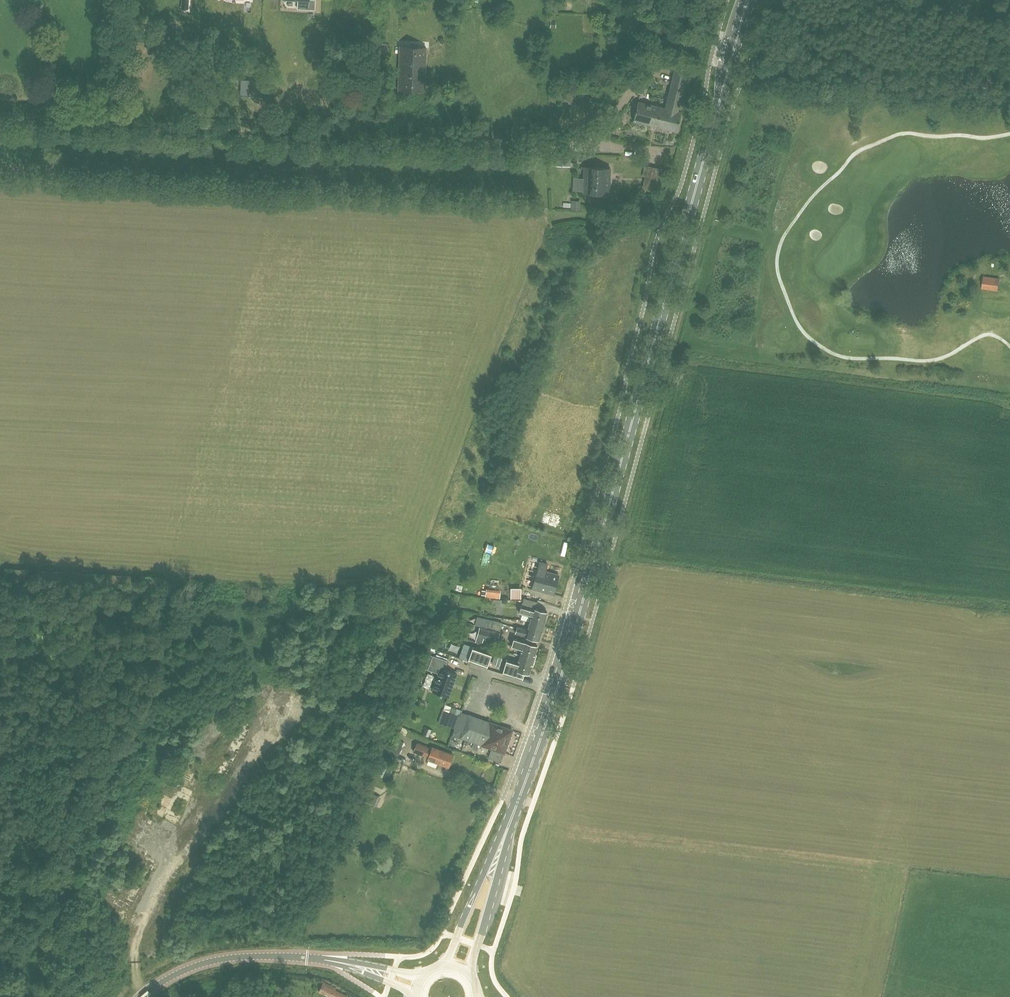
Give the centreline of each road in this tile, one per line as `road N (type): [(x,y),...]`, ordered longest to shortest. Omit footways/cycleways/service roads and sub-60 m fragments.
road 1 (primary): [(509,821),(554,698),(748,0)]
road 2 (track): [(0,591),(46,600),(104,594),(103,660),(91,674),(31,680)]
road 3 (tertiary): [(322,959),(224,958),(188,968),(142,996)]
road 4 (unclassified): [(591,147),(639,83),(674,0)]
road 5 (primary): [(471,976),(509,821)]
road 6 (primary): [(509,821),(443,965)]

